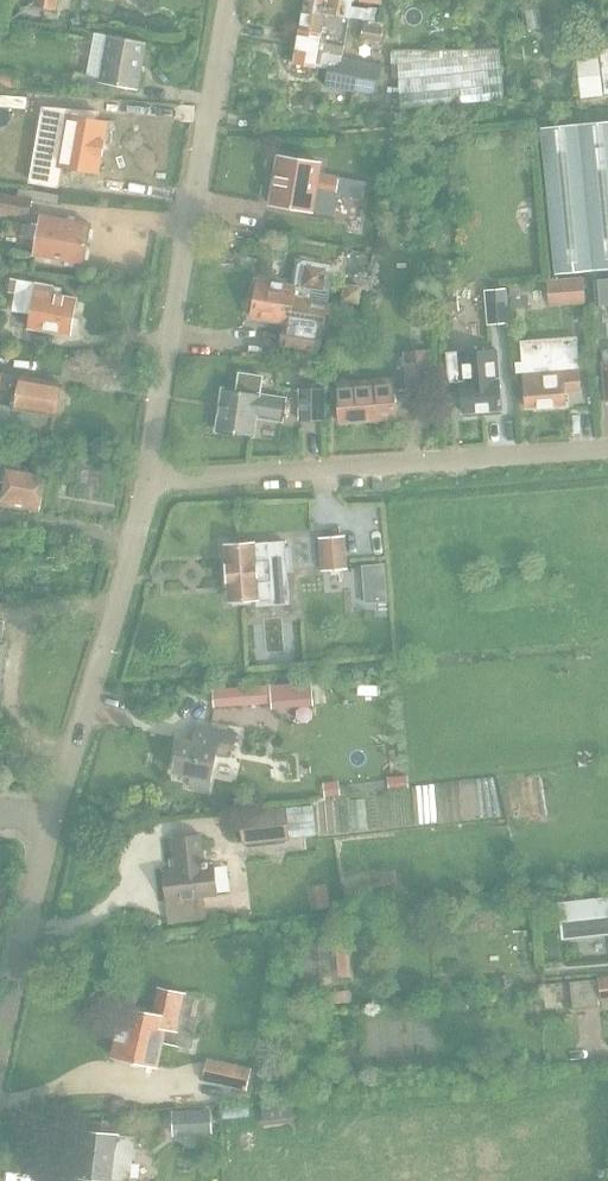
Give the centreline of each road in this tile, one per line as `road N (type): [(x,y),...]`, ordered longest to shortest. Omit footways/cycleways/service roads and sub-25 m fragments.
road 1 (residential): [(149,475),(226,0)]
road 2 (residential): [(149,475),(607,450)]
road 3 (residential): [(53,812),(149,475)]
road 4 (residential): [(0,1027),(53,812)]

